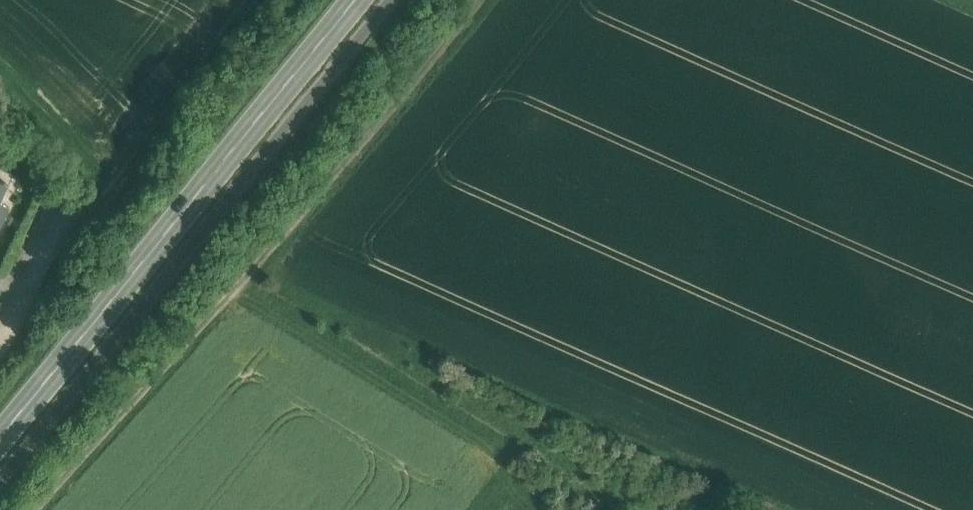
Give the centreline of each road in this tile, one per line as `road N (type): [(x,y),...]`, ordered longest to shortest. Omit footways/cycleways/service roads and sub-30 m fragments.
road 1 (track): [(32,509),(483,0)]
road 2 (secondary): [(0,433),(352,0)]

